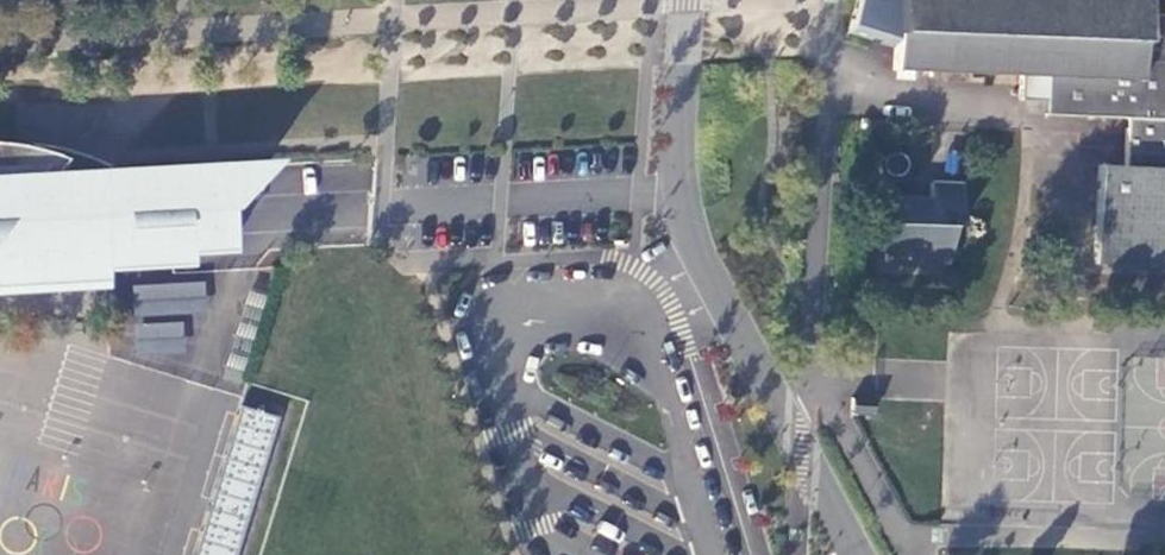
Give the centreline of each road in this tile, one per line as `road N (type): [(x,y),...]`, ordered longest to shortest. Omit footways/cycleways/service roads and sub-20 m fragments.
road 1 (tertiary): [(859,554),(802,456),(685,209),(679,158),(690,0)]

